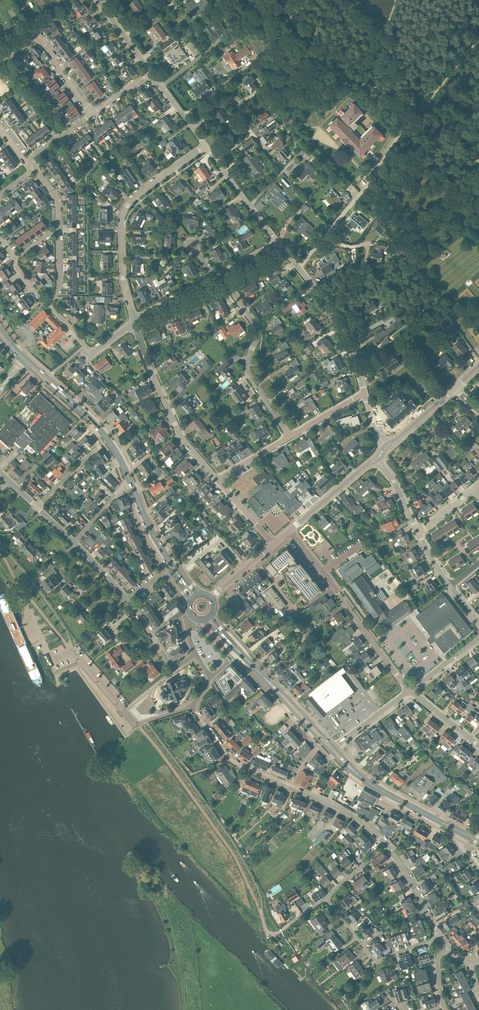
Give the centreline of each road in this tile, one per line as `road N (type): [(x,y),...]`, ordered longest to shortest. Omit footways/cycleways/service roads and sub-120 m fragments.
road 1 (residential): [(134,322),(122,264),(127,206),(206,146)]
road 2 (residential): [(290,530),(410,690)]
road 3 (residential): [(289,437),(248,373),(256,326),(219,277)]
road 4 (track): [(406,122),(369,185),(299,268)]
road 5 (residential): [(218,479),(181,437),(134,322)]
road 6 (residential): [(365,393),(346,338),(278,245)]
road 7 (track): [(282,0),(343,80),(402,103)]
road 8 (residential): [(73,651),(137,724),(192,705)]
road 9 (residential): [(326,898),(376,961),(440,936)]
road 10 (primary): [(462,832),(346,763)]
road 11 (residential): [(278,245),(206,146)]

